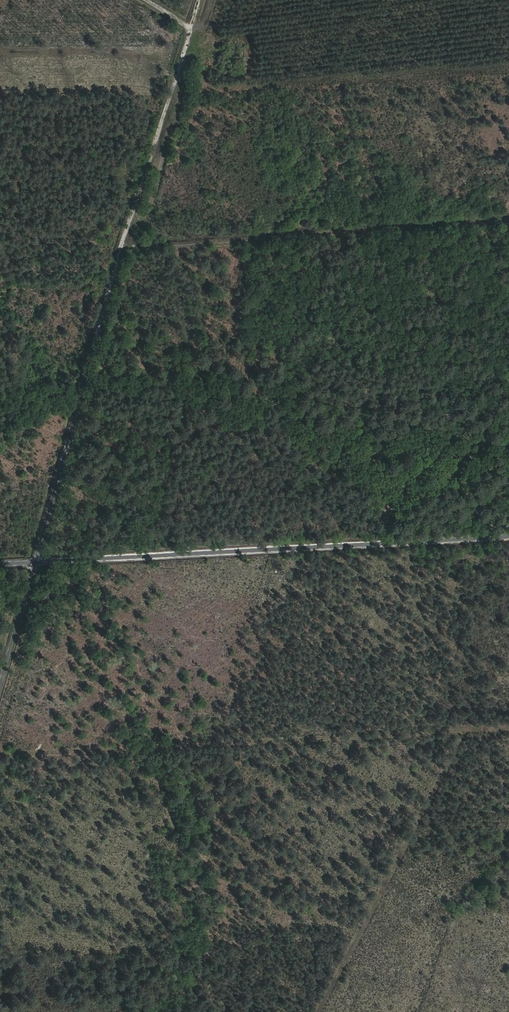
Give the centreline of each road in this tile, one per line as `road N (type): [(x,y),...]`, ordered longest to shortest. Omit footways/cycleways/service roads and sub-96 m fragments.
road 1 (track): [(199,0),(34,563)]
road 2 (track): [(0,755),(508,729)]
road 3 (unclassified): [(34,563),(508,538)]
road 4 (track): [(467,731),(319,1011)]
road 5 (track): [(0,52),(184,52)]
road 6 (residential): [(0,685),(34,563)]

